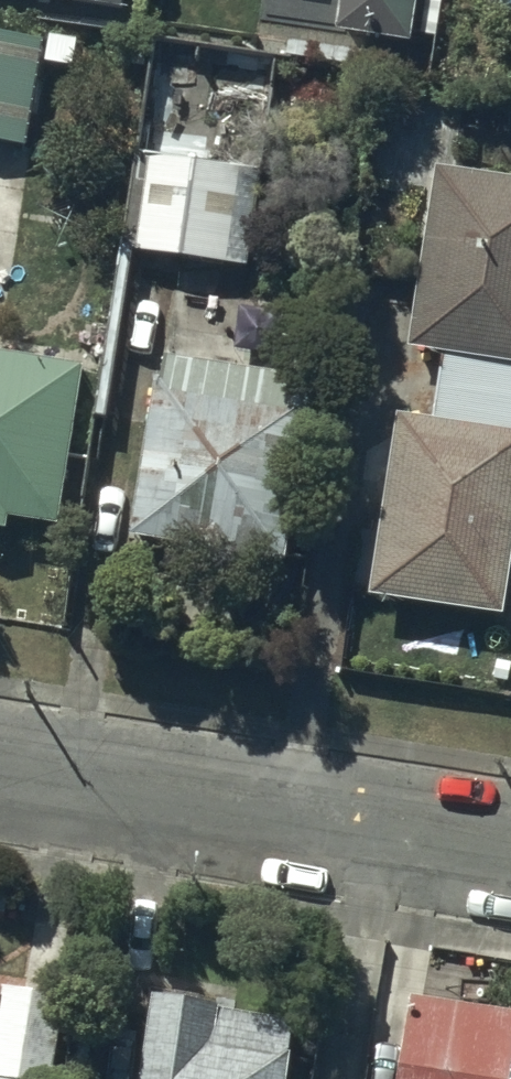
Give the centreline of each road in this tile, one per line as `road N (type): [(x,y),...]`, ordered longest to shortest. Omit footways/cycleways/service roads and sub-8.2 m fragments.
road 1 (residential): [(0,773),(510,851)]

